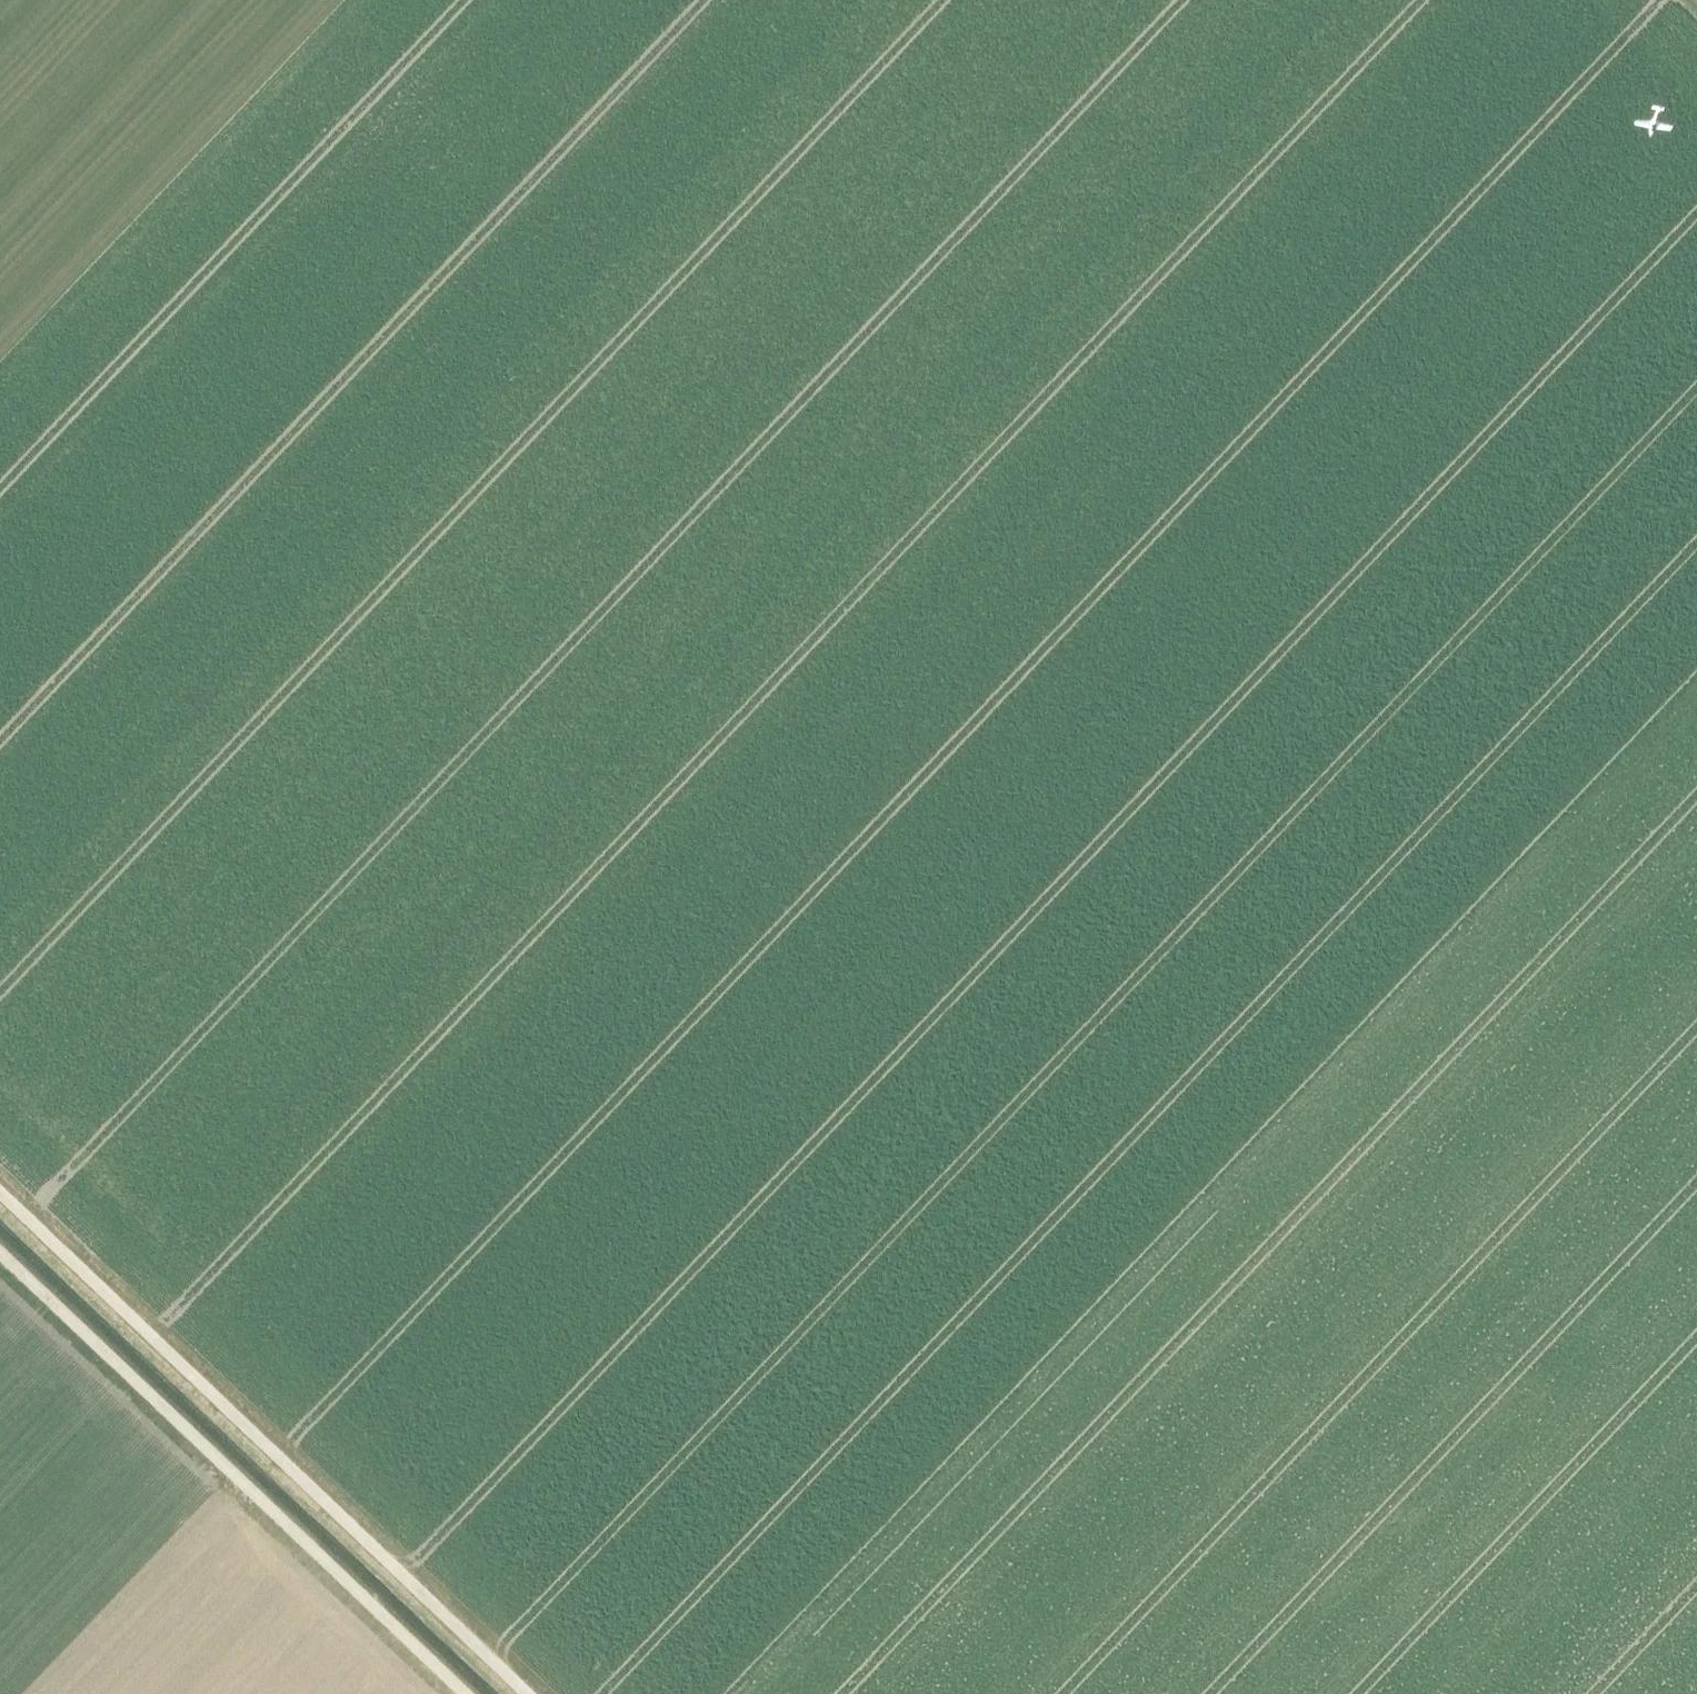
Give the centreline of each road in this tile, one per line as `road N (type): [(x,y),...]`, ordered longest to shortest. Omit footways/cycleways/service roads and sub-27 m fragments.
road 1 (track): [(0,1193),(528,1693)]
road 2 (track): [(466,1693),(0,1250)]

